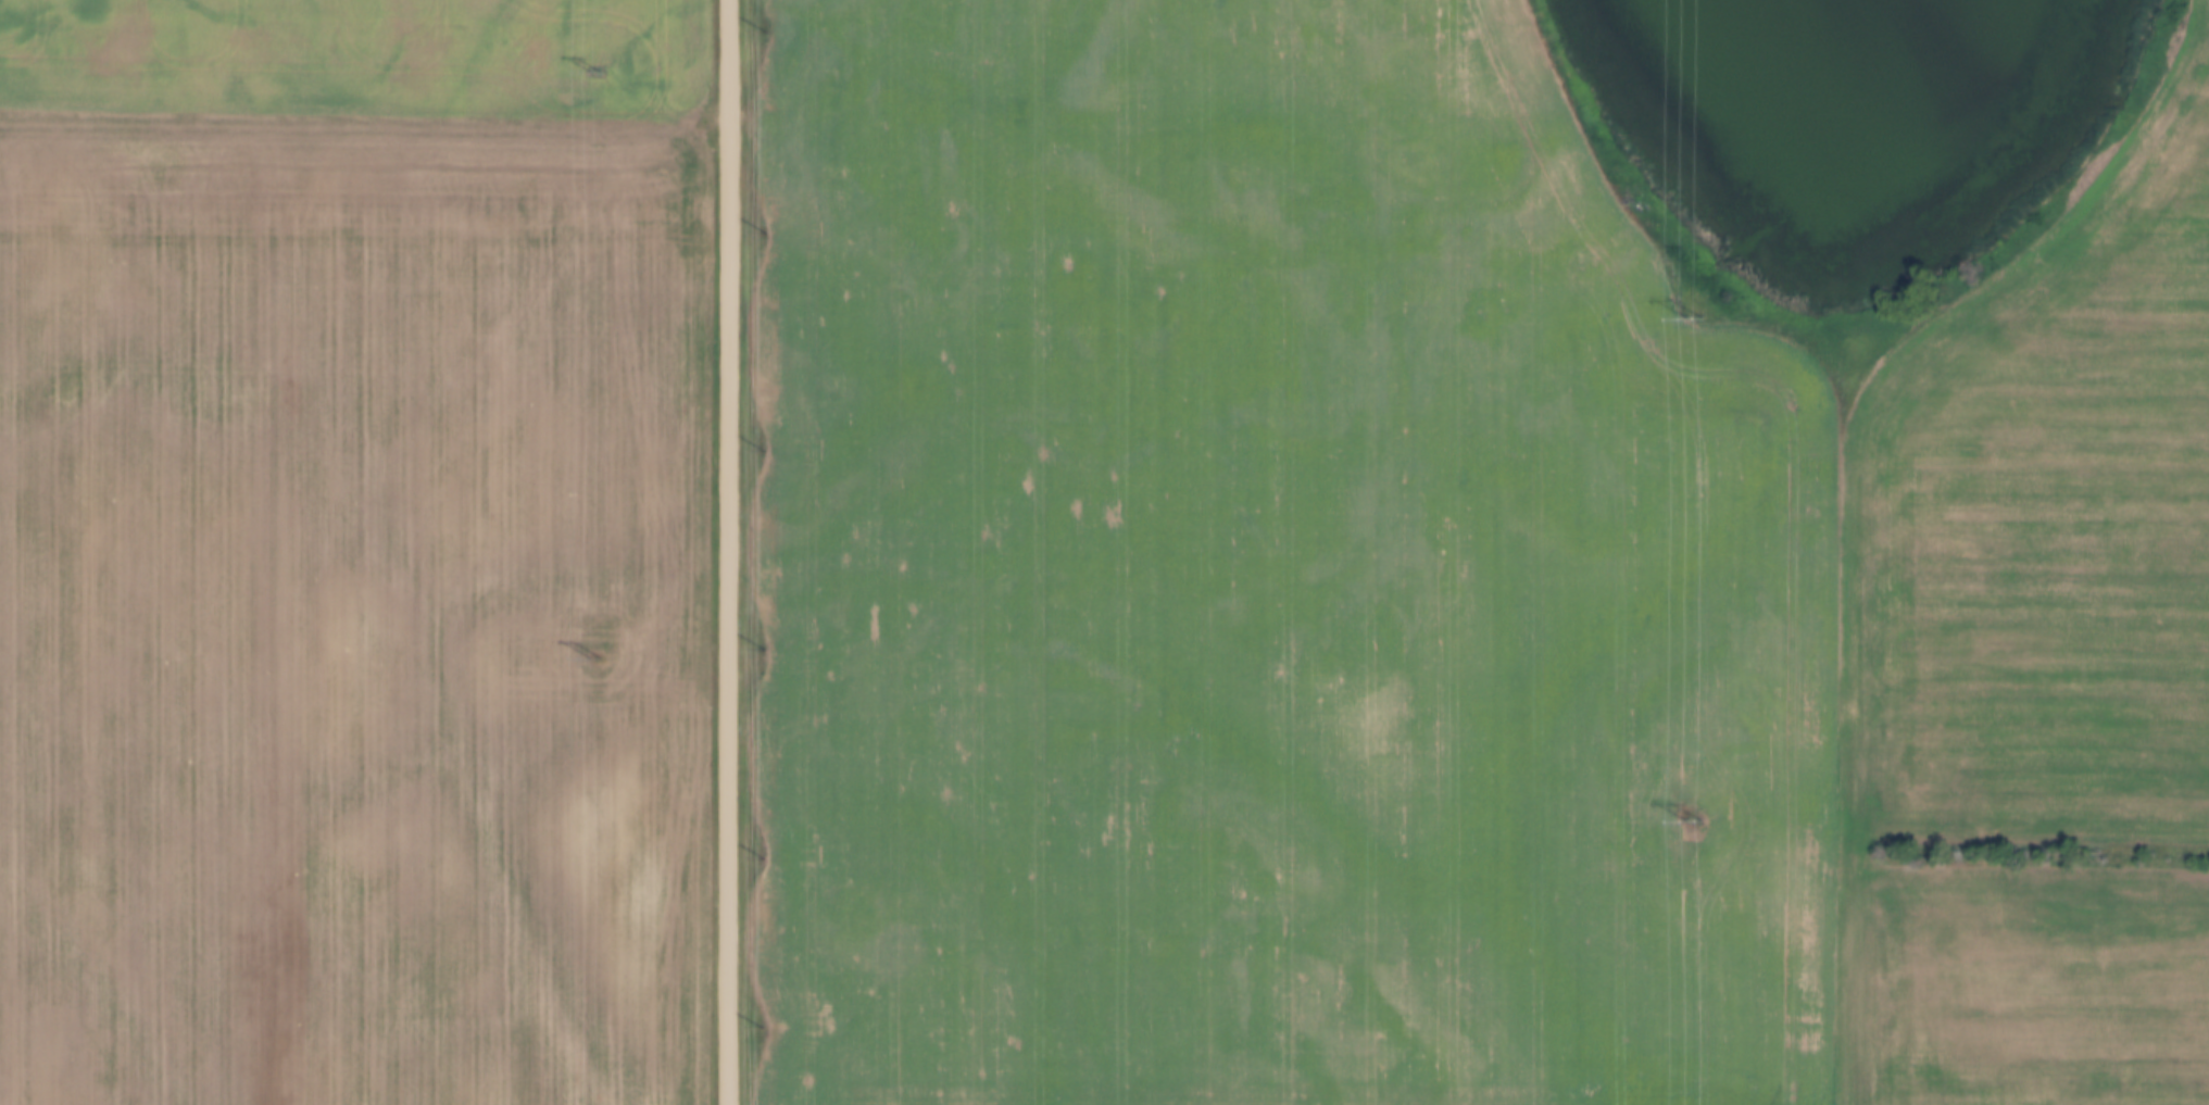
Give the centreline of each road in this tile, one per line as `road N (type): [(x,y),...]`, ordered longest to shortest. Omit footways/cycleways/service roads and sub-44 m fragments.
road 1 (residential): [(727,0),(725,1104)]

